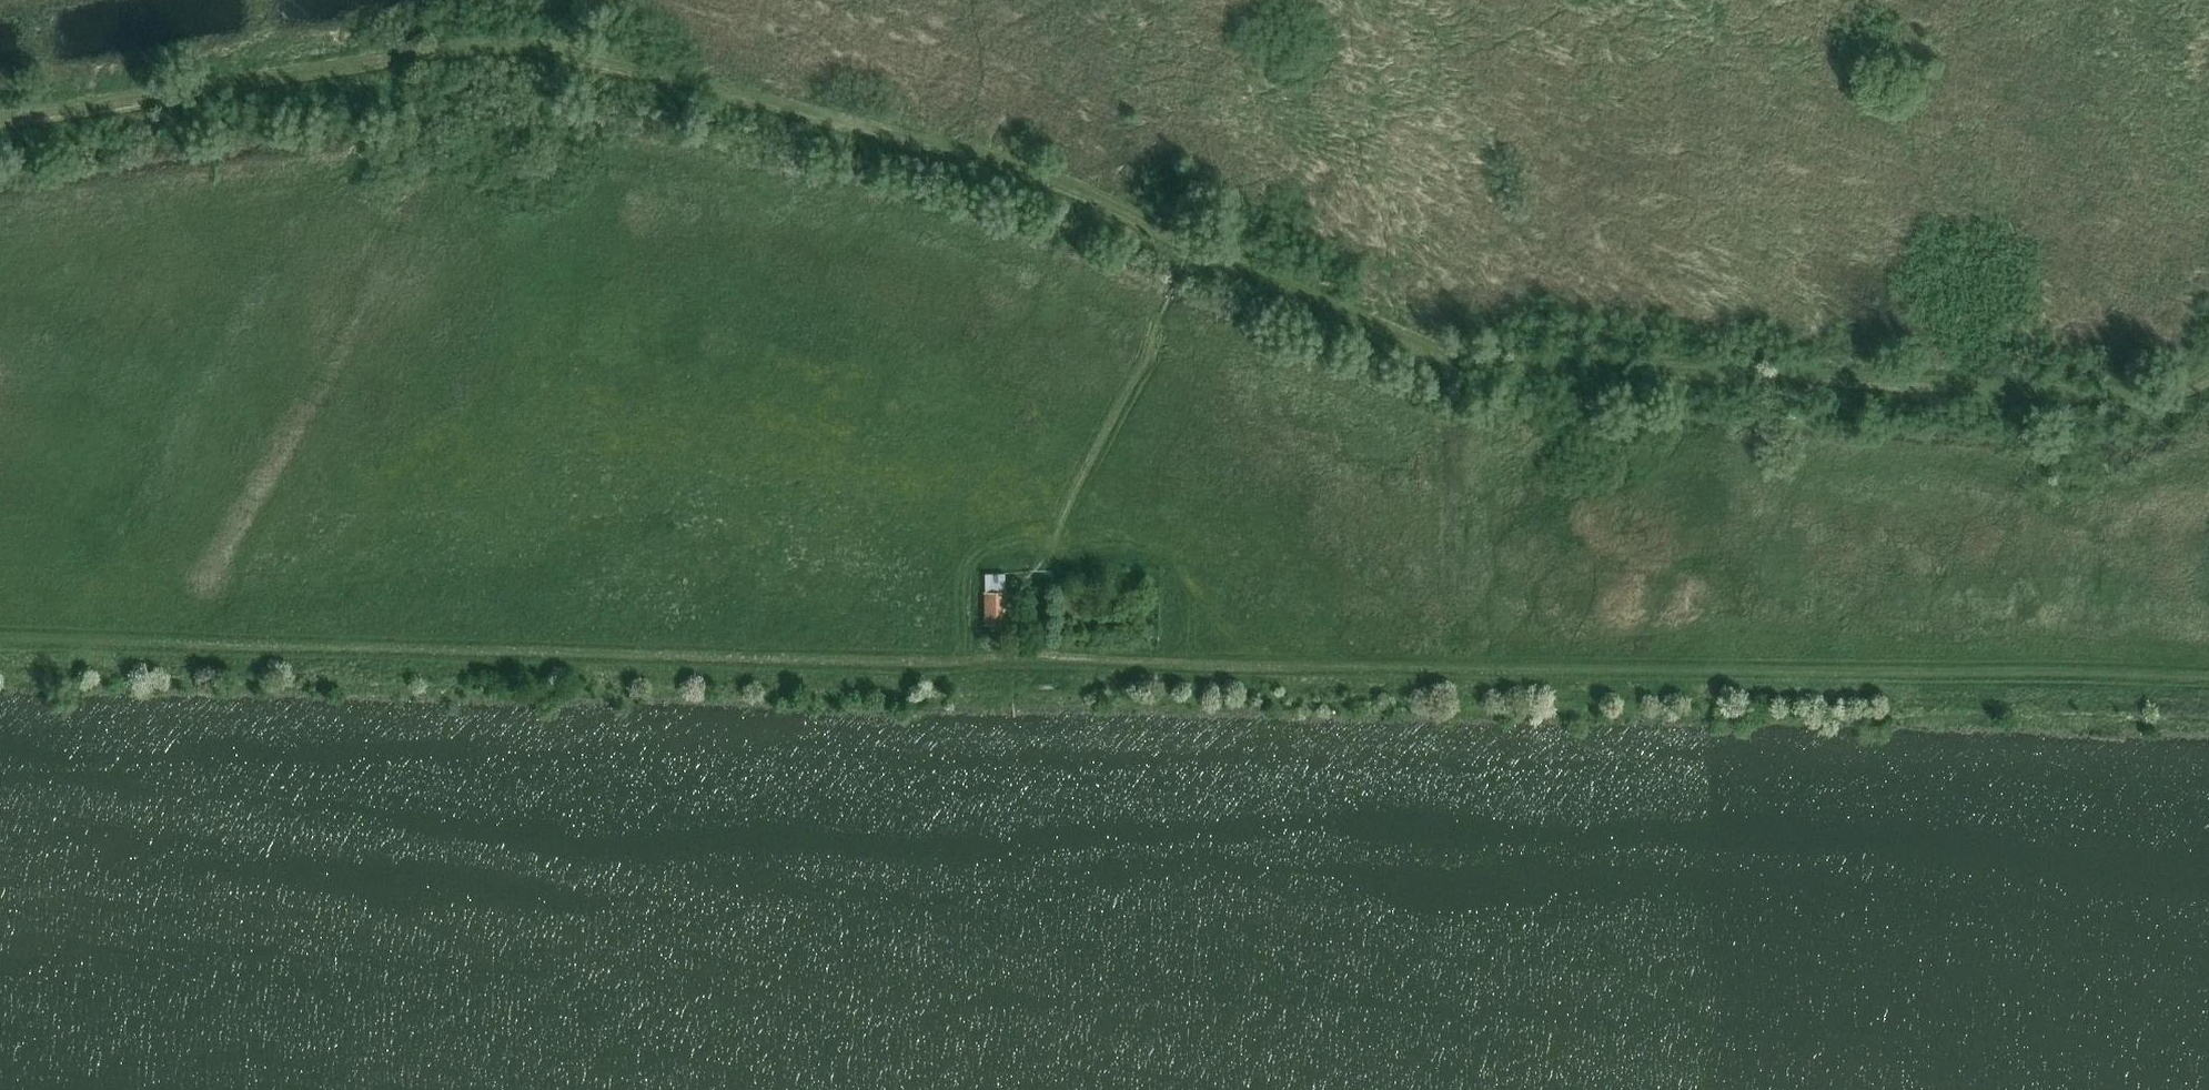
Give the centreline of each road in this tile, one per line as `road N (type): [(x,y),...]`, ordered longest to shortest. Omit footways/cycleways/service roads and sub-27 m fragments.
road 1 (track): [(2208,376),(2148,400),(1456,361),(1059,179),(545,48),(411,49),(0,114)]
road 2 (track): [(0,638),(2208,682)]

